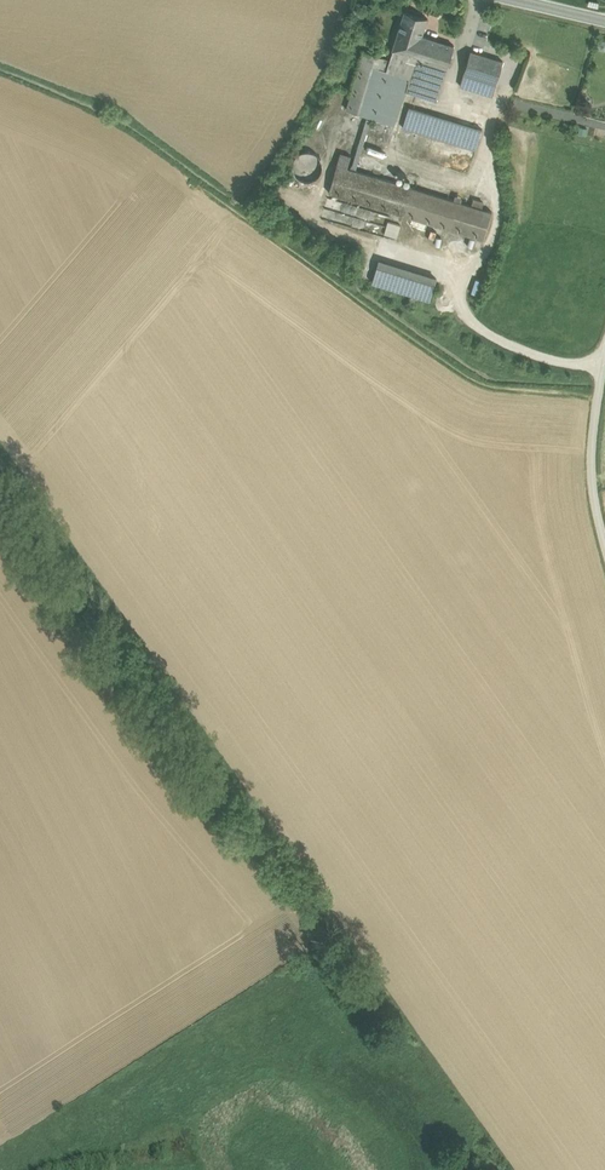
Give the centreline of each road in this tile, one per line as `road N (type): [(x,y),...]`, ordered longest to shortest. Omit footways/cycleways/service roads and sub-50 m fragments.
road 1 (residential): [(604,542),(592,493),(604,352)]

